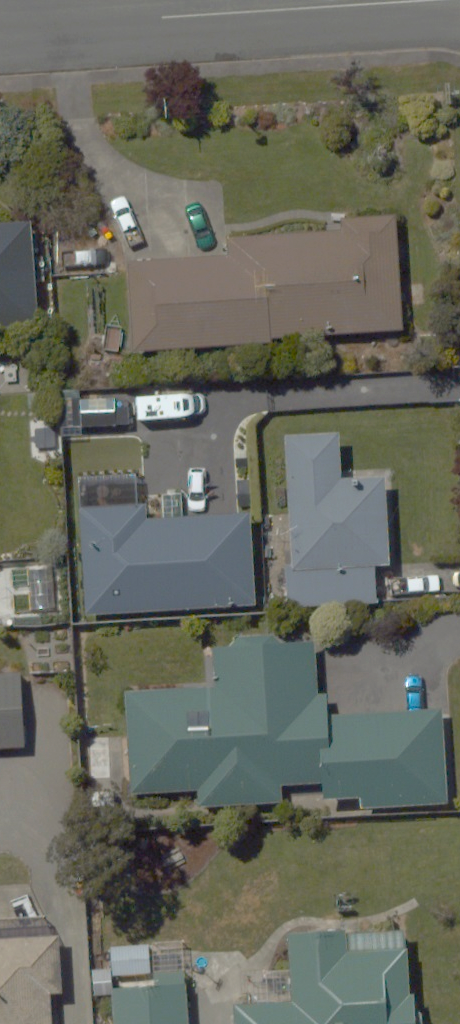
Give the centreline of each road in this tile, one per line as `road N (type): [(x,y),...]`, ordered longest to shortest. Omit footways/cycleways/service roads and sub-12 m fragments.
road 1 (residential): [(0,28),(434,0)]

